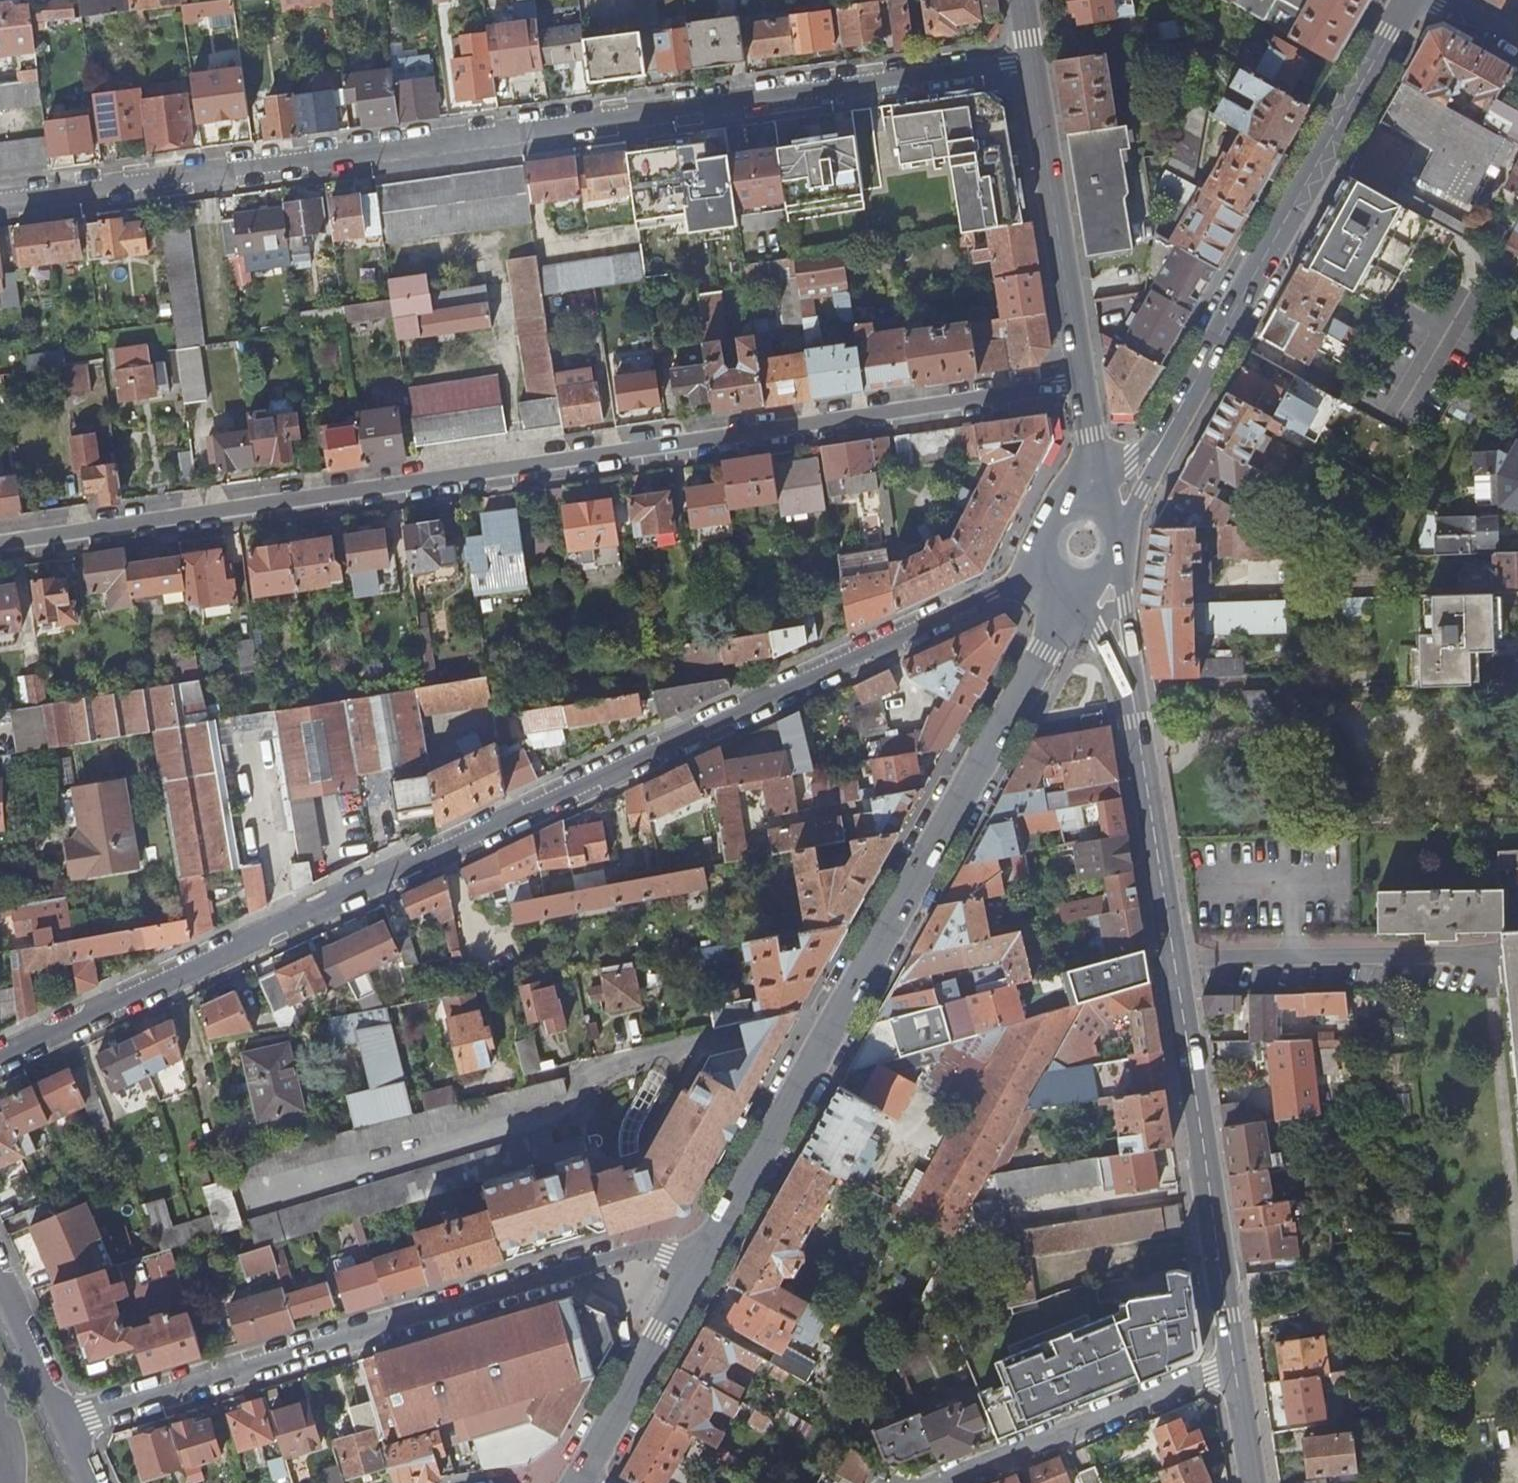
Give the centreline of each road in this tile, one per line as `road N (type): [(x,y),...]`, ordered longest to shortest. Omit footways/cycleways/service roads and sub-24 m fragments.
road 1 (residential): [(1083,543),(991,595),(0,1058)]
road 2 (residential): [(0,544),(1085,383)]
road 3 (residential): [(0,201),(1032,60)]
road 4 (residential): [(1235,1367),(1134,686),(1115,613),(1083,543)]
road 5 (secondary): [(1083,543),(1044,653),(699,1266)]
road 6 (residential): [(699,1266),(642,1253),(66,1425)]
road 7 (secondary): [(1083,543),(1157,450),(1407,0)]
road 8 (residential): [(1085,383),(1032,60)]
road 9 (residential): [(946,1482),(1235,1367)]
road 10 (secondary): [(699,1266),(578,1482)]
road 11 (residential): [(1083,543),(1092,434),(1085,383)]
road 12 (residential): [(0,1282),(66,1425)]

